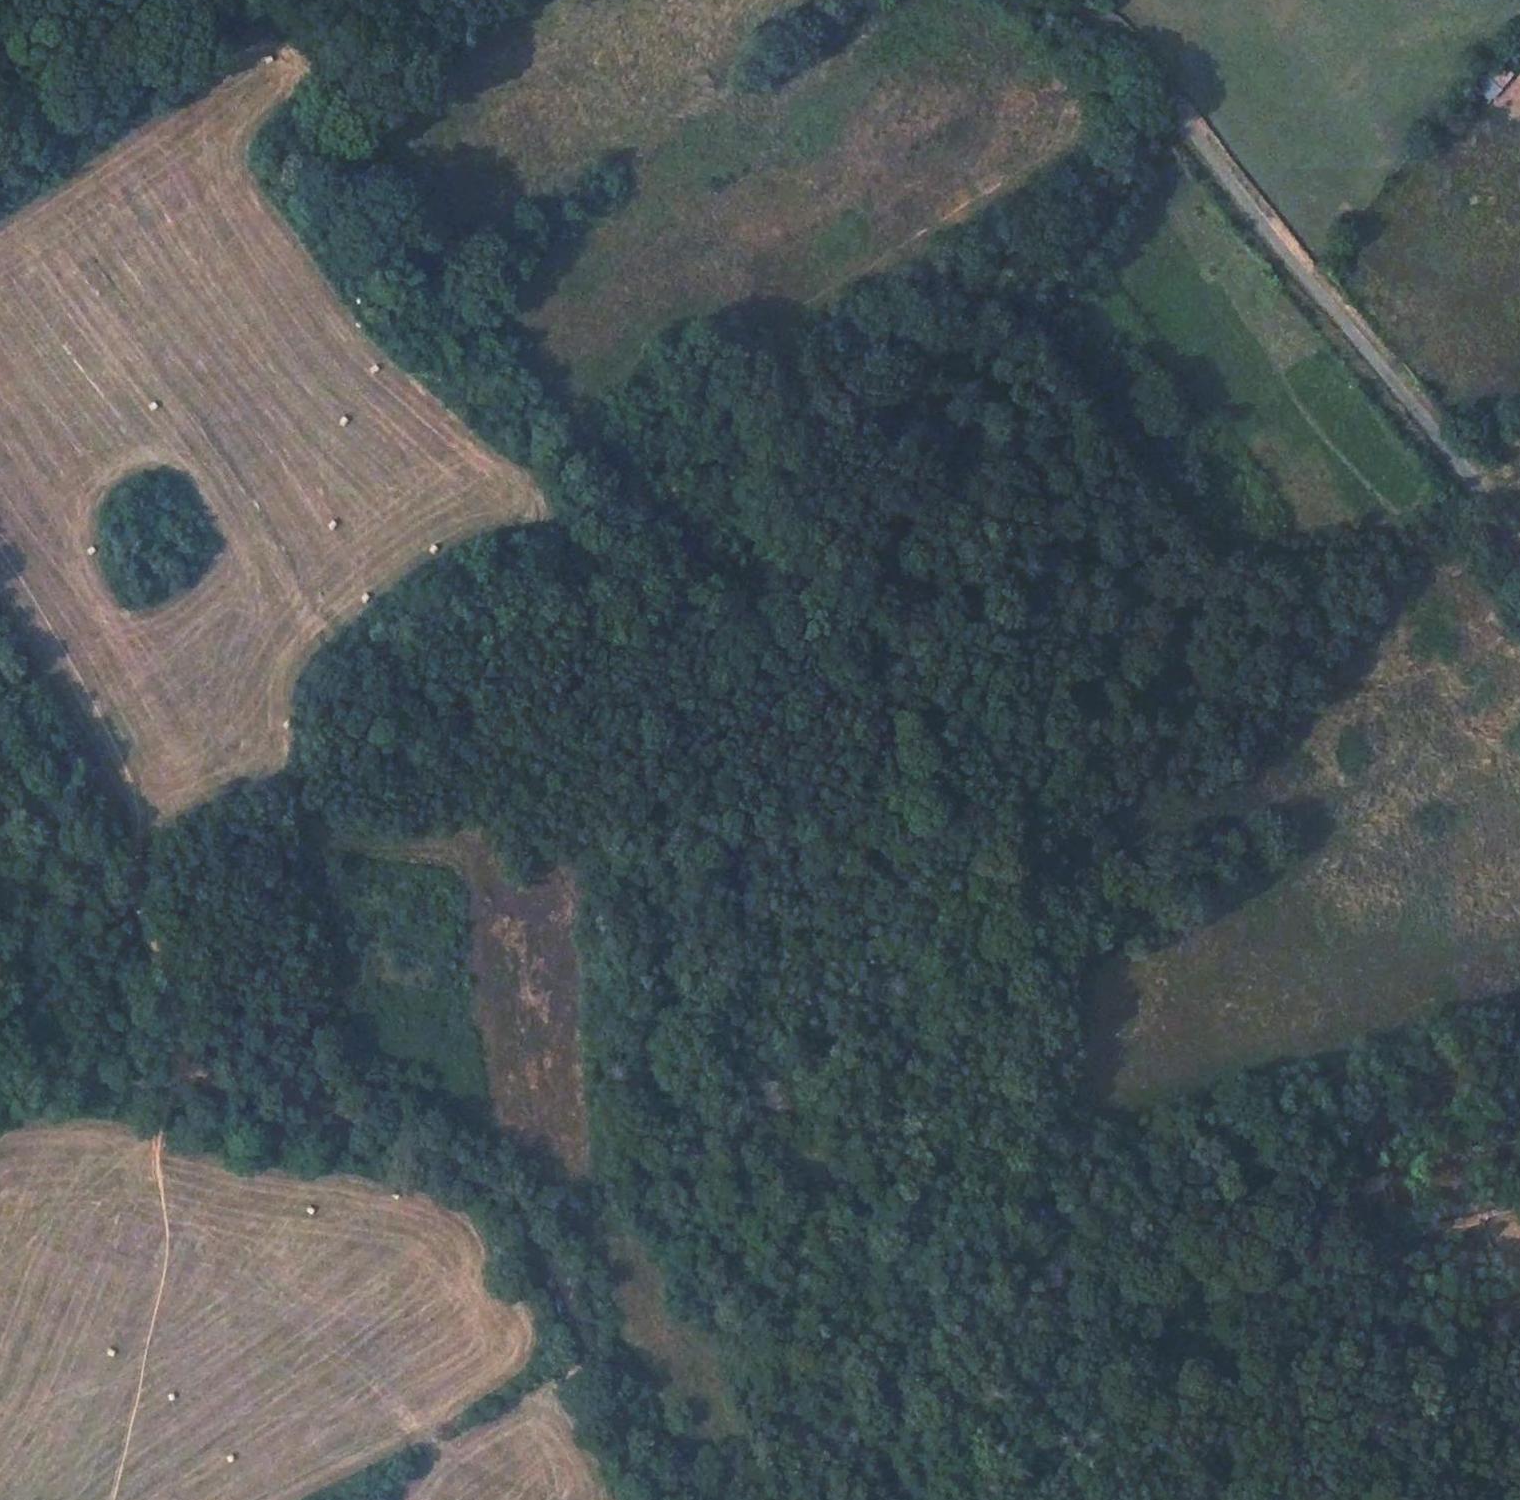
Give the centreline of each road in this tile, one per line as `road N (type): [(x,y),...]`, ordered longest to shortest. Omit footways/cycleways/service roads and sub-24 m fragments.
road 1 (unclassified): [(1519,548),(1131,53),(1062,0)]
road 2 (track): [(176,1075),(332,1109),(521,1194),(653,1499)]
road 3 (track): [(1198,136),(1072,77)]

